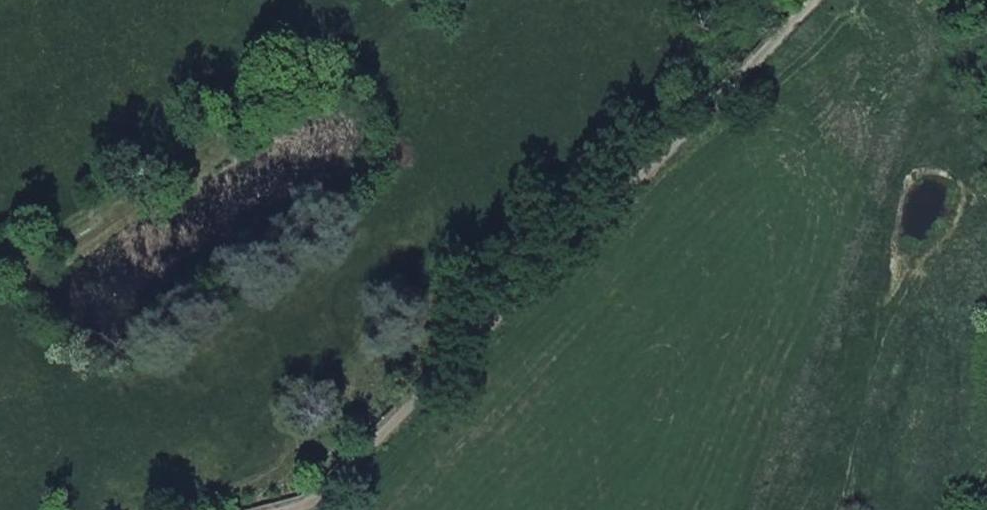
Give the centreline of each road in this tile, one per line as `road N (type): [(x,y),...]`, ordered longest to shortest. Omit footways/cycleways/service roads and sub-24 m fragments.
road 1 (track): [(288,509),(327,487),(816,0)]

